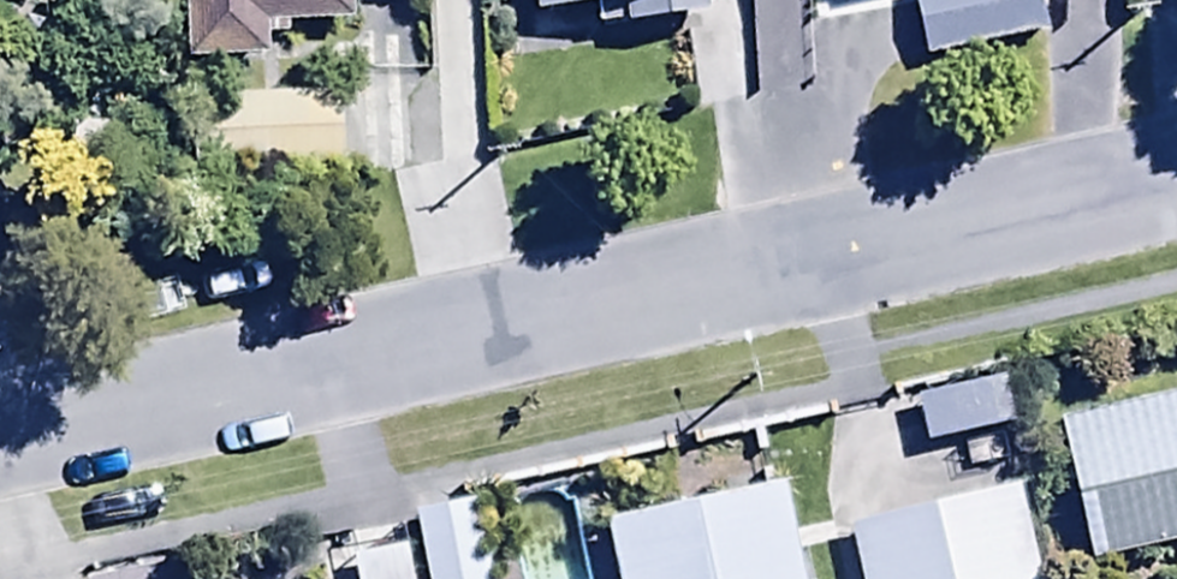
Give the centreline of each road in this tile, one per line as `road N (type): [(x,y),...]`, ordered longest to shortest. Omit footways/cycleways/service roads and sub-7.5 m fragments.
road 1 (residential): [(1176,171),(0,430)]

